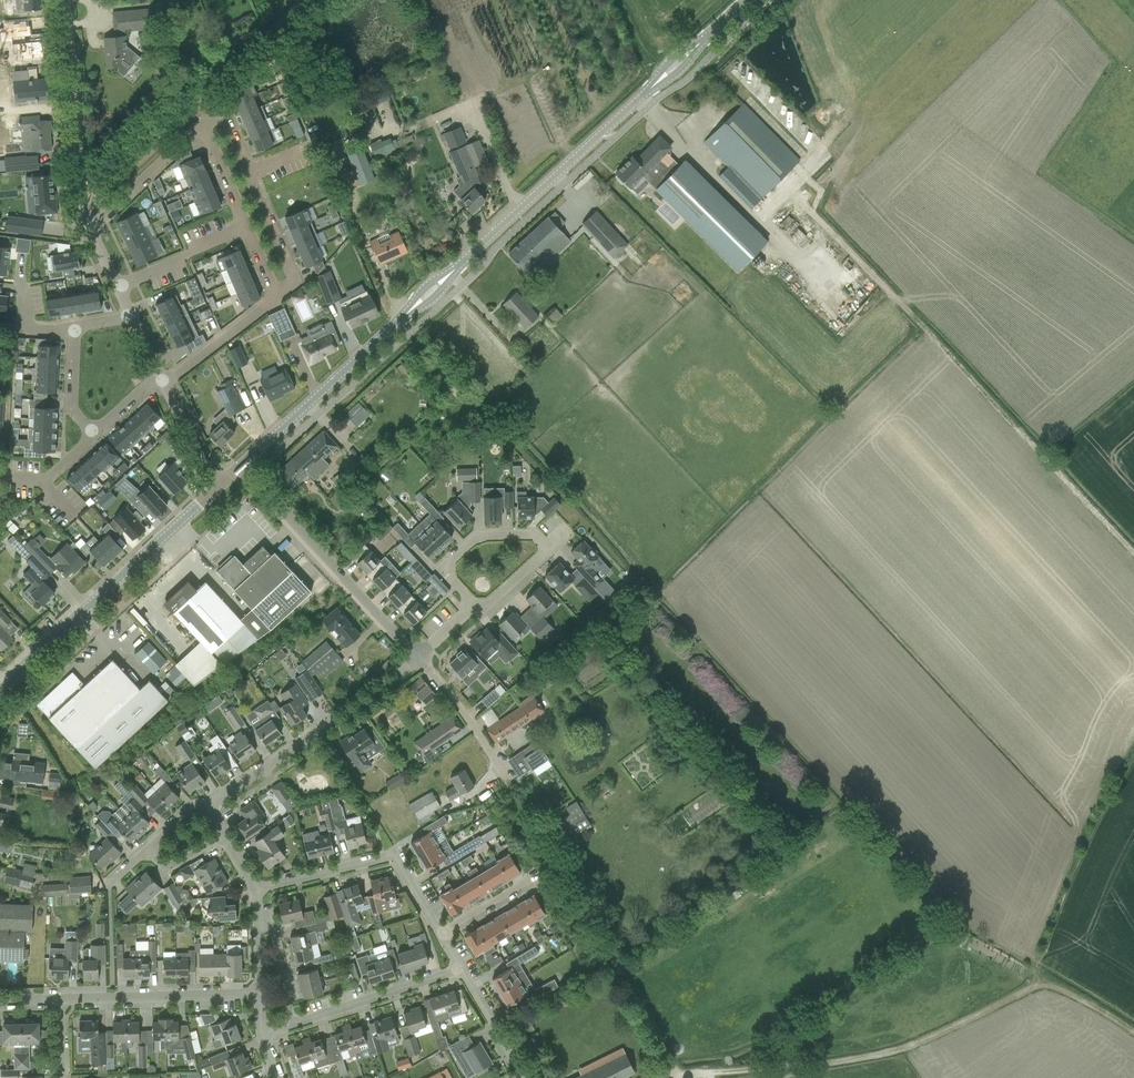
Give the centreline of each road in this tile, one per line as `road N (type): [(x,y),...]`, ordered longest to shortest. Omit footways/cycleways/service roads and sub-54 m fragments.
road 1 (tertiary): [(0,693),(216,488)]
road 2 (tertiary): [(445,278),(658,82)]
road 3 (residential): [(417,659),(242,467)]
road 4 (residential): [(210,802),(417,659)]
road 5 (tertiary): [(242,467),(413,307)]
road 6 (unclassified): [(89,228),(62,0)]
road 7 (residential): [(277,294),(295,282),(224,113),(202,122)]
road 8 (residential): [(62,1002),(258,992)]
road 9 (residential): [(293,1022),(457,968)]
road 10 (residential): [(473,603),(443,568),(478,537),(537,536),(550,549)]
road 11 (residential): [(202,122),(89,228)]
road 12 (residential): [(160,380),(277,294)]
road 13 (residential): [(503,776),(417,659)]
road 14 (residential): [(118,285),(246,226)]
road 15 (residential): [(257,891),(392,859)]
road 16 (residential): [(521,1077),(457,968)]
road 17 (residential): [(216,488),(160,380)]

